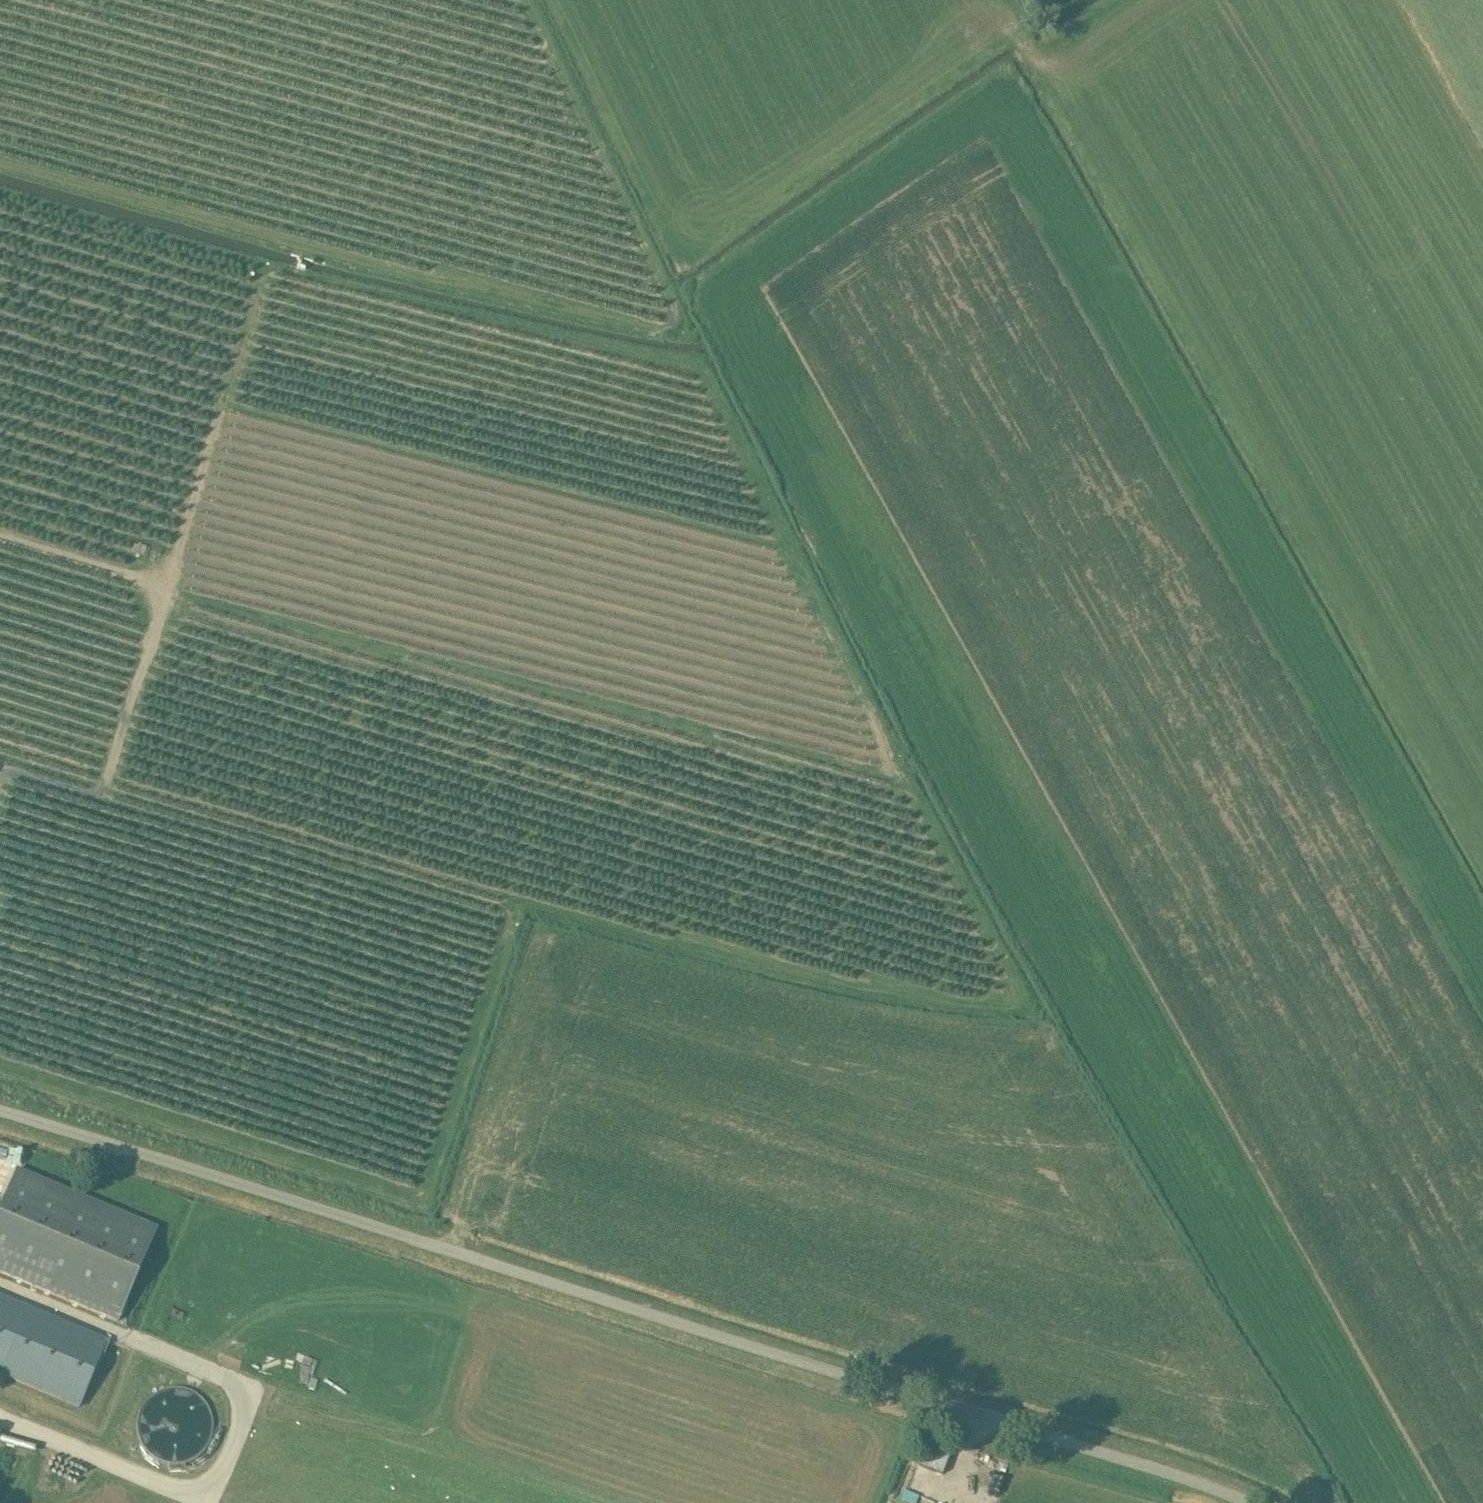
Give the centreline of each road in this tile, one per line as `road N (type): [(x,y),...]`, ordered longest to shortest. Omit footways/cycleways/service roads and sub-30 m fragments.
road 1 (unclassified): [(1249,1502),(0,1110)]
road 2 (track): [(0,540),(170,591)]

